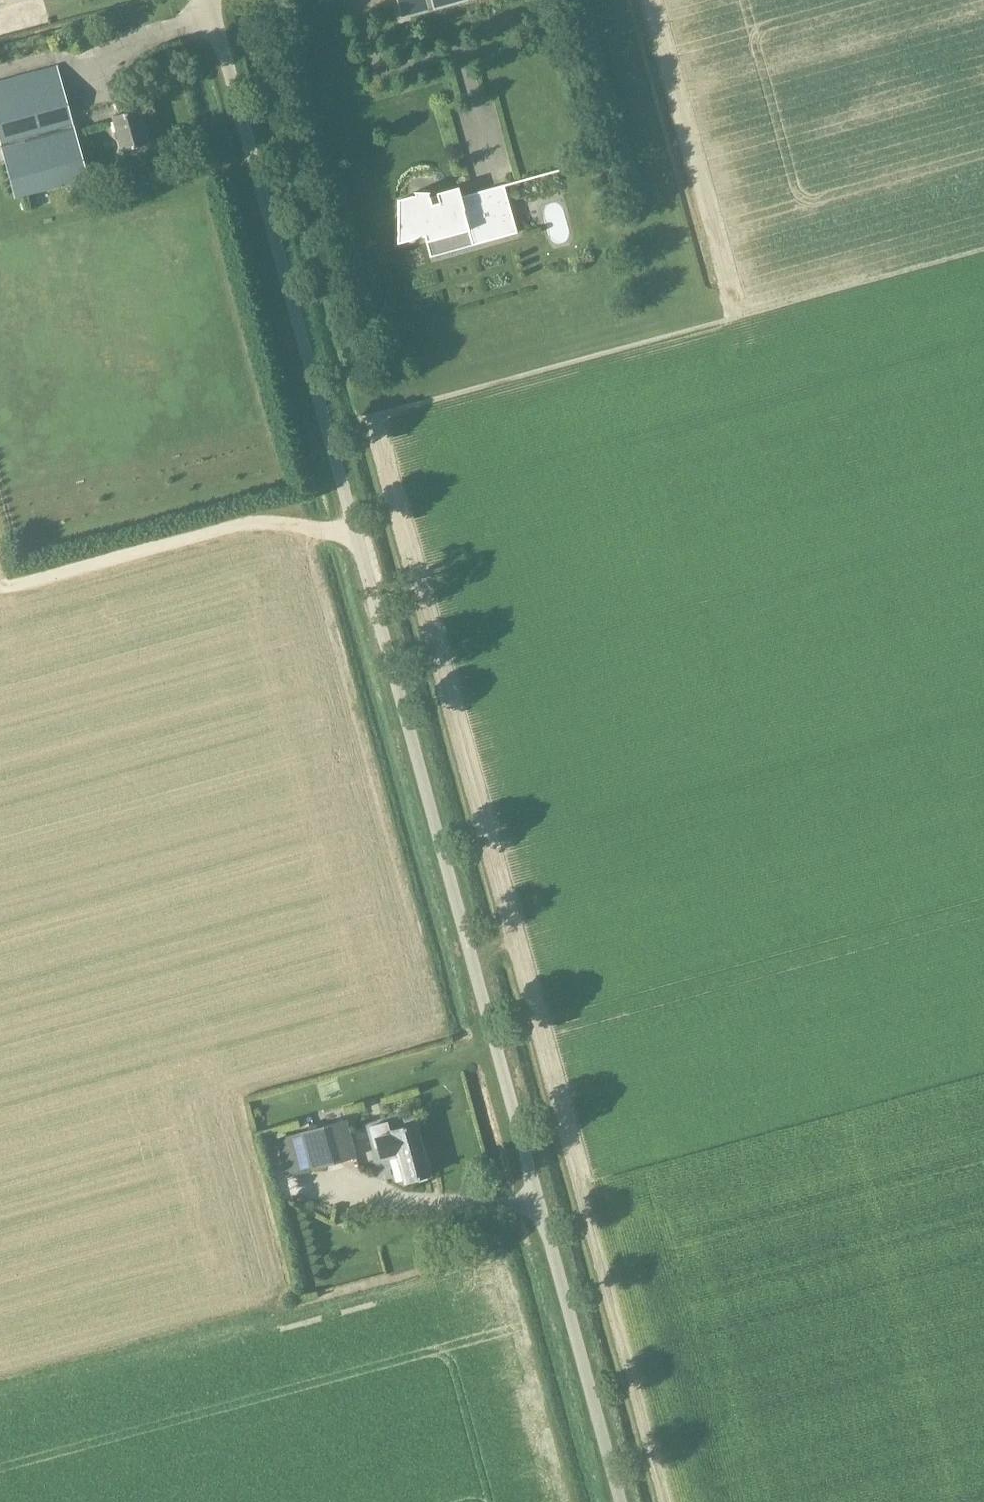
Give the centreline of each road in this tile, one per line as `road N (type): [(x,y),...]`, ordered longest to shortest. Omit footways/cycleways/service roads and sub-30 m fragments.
road 1 (unclassified): [(620,1501),(208,0)]

